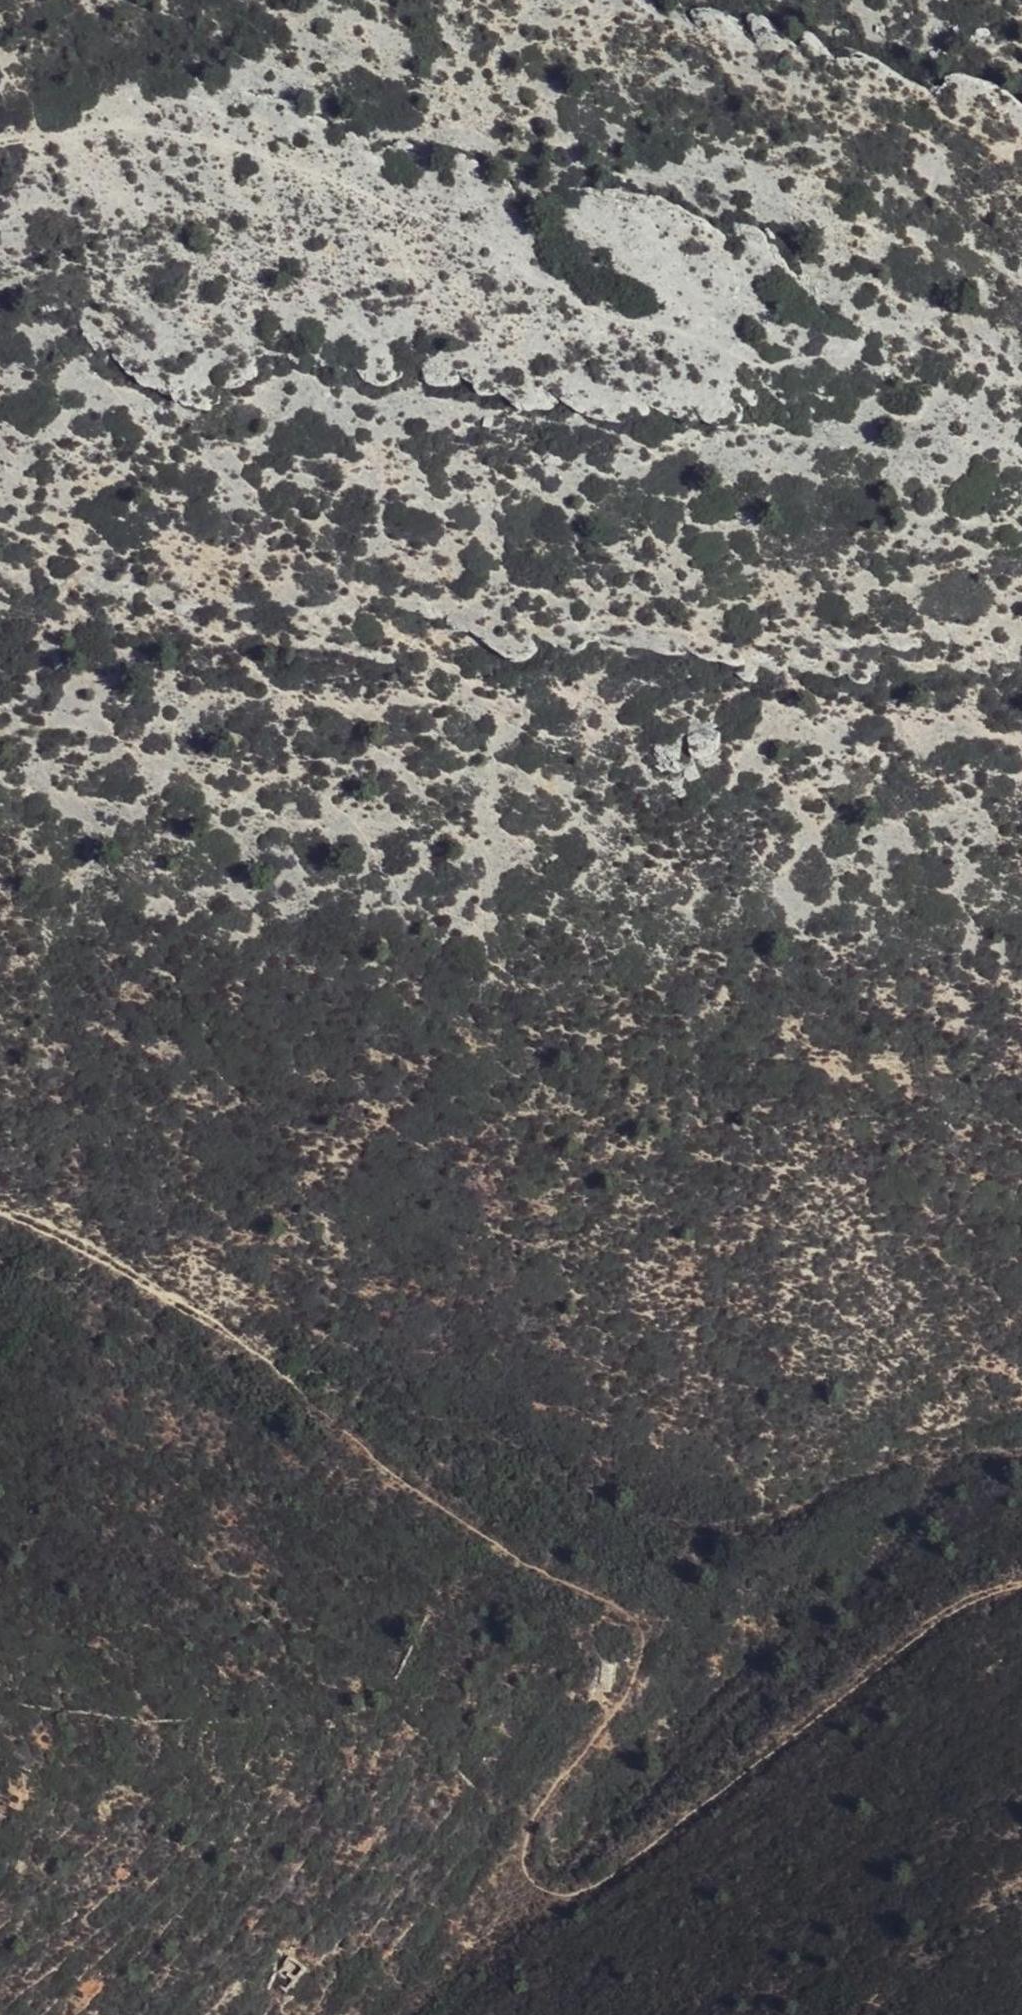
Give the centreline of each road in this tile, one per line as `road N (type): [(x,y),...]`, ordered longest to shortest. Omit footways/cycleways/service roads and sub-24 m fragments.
road 1 (track): [(0,1216),(98,1254),(296,1382),(451,1511),(644,1615),(639,1674),(533,1816),(519,1861),(544,1889),(578,1890),(924,1621),(1001,1585),(1021,1584)]
road 2 (track): [(0,110),(240,131),(730,280)]

